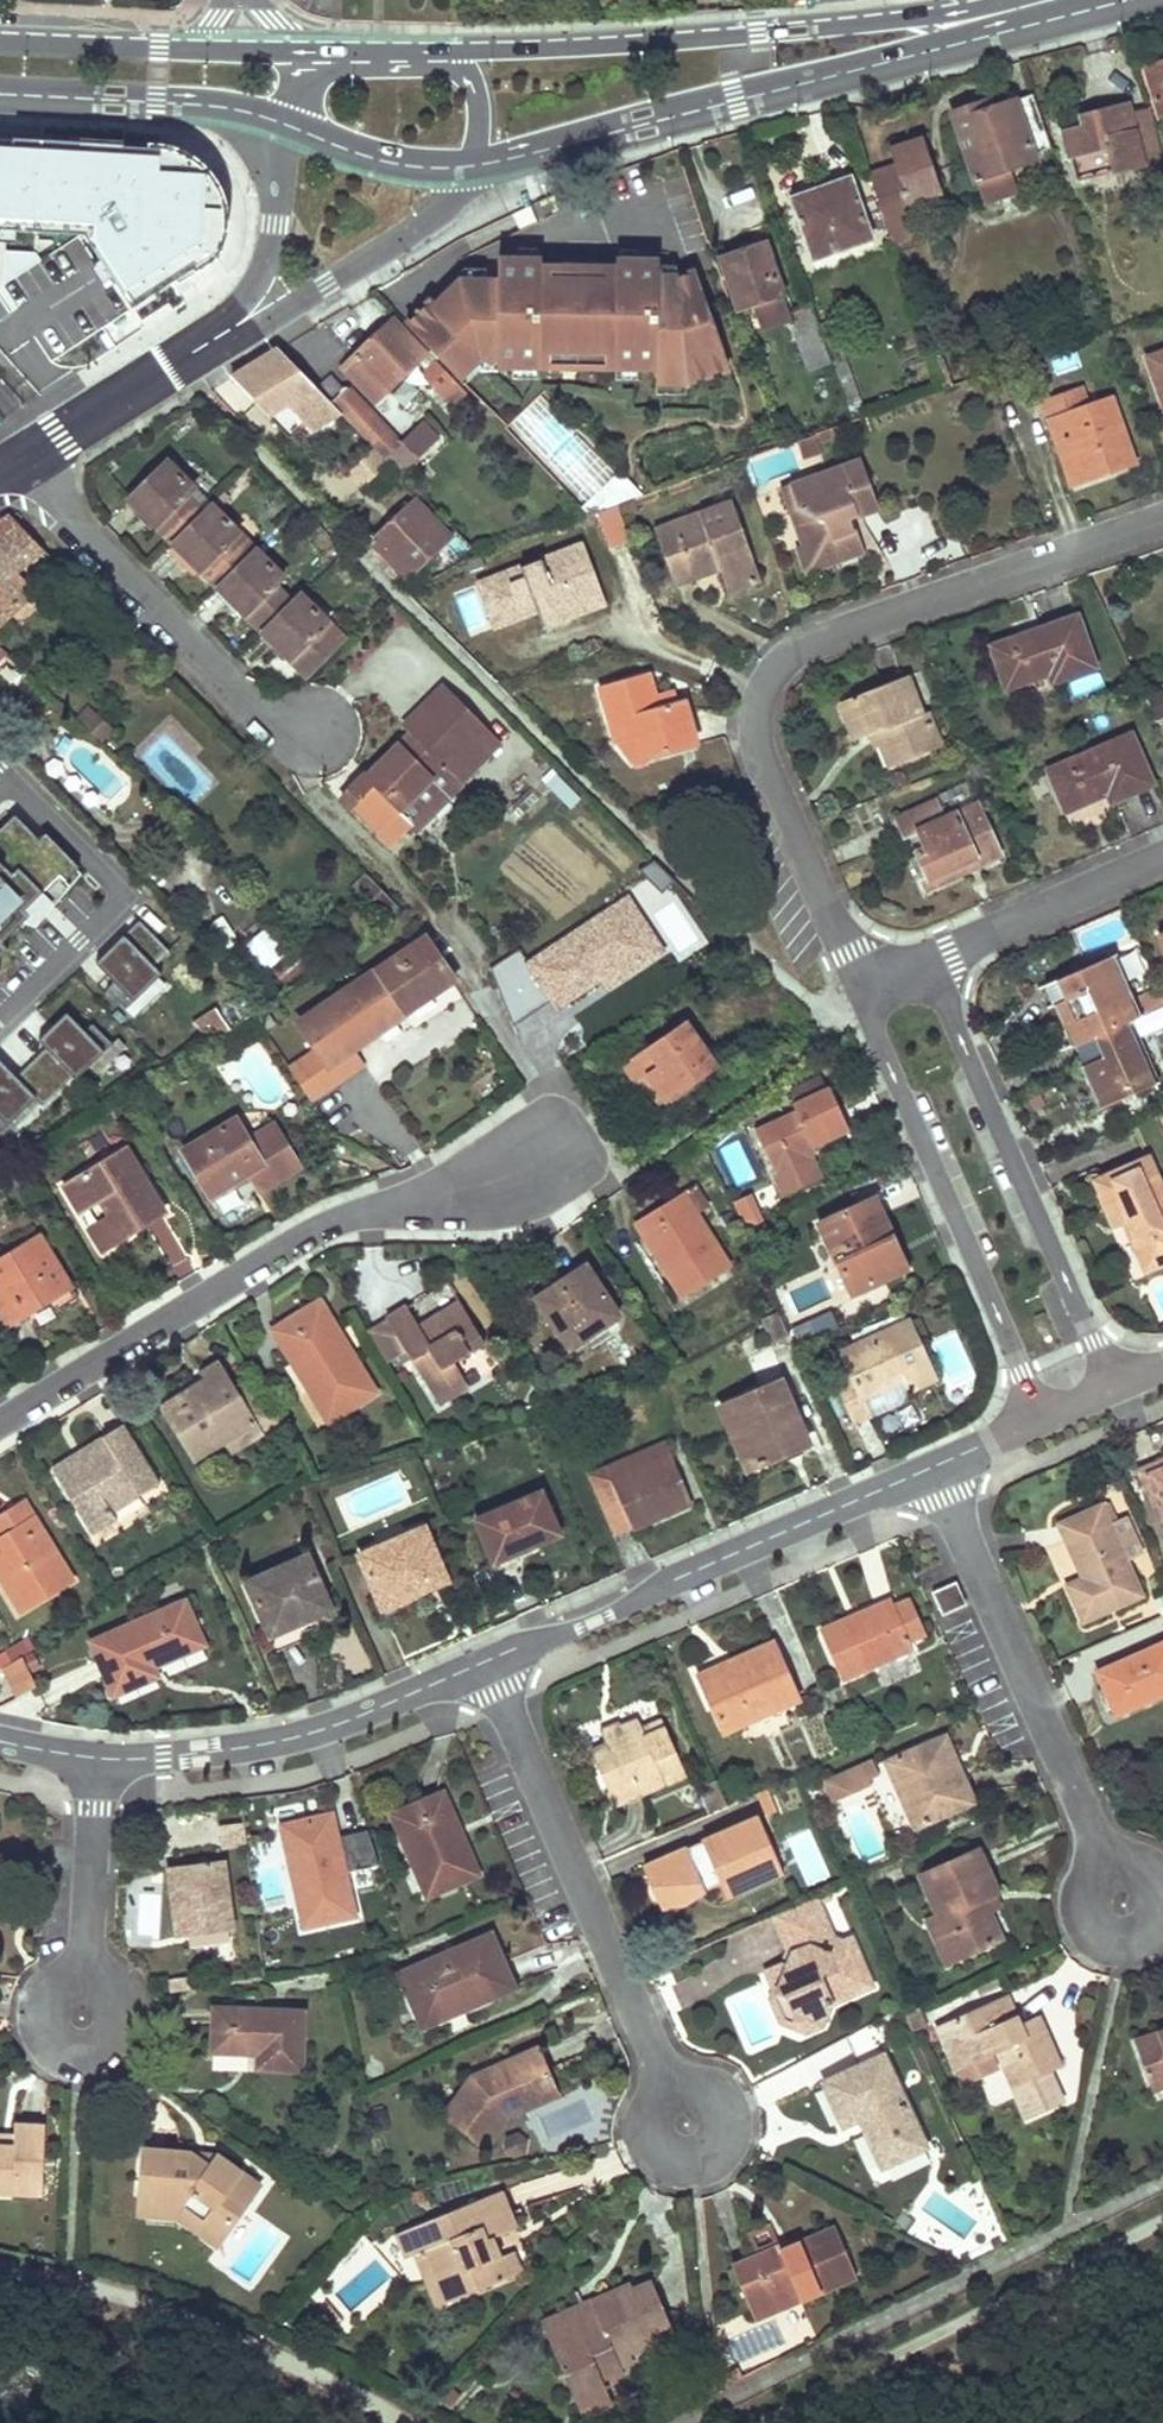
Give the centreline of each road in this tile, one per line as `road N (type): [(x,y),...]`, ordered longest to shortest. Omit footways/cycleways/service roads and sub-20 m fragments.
road 1 (residential): [(860,996),(761,755),(758,709),(782,665),(833,638),(1162,522)]
road 2 (primary): [(469,166),(1128,0)]
road 3 (primary): [(1005,0),(759,33),(455,52)]
road 4 (residential): [(488,1663),(936,1466)]
road 5 (residential): [(0,1423),(332,1222),(421,1203)]
road 6 (residential): [(488,1663),(672,2087)]
road 7 (residential): [(1114,1388),(928,966)]
road 8 (residential): [(860,996),(1043,1417)]
road 9 (residential): [(936,1466),(1108,1866)]
road 10 (residential): [(20,457),(262,717),(314,736)]
road 11 (residential): [(98,1760),(202,1755),(342,1725),(488,1663)]
road 12 (residential): [(421,1203),(548,1105),(590,1166),(520,1217)]
road 13 (tertiary): [(224,333),(303,301),(393,248),(441,211),(469,166)]
road 14 (residential): [(928,966),(1162,863)]
road 15 (primary): [(253,52),(0,42)]
road 16 (residential): [(83,1975),(52,1987),(39,2013),(43,2035),(69,2057),(104,2051),(122,2023),(117,1995),(99,1979)]
road 17 (tertiary): [(20,457),(224,333)]
road 18 (residential): [(1108,1866),(1088,1885),(1084,1912),(1099,1935),(1125,1943),(1150,1933),(1162,1909),(1148,1872),(1122,1864)]
road 19 (residential): [(98,1760),(83,1975)]
road 20 (primary): [(0,94),(212,105)]
road 21 (residential): [(672,2087),(649,2121),(661,2149),(686,2159),(714,2145),(722,2121),(708,2093),(690,2085)]
road 22 (primary): [(291,126),(387,163),(469,166)]
road 23 (tertiary): [(212,105),(257,142),(273,225)]
road 24 (primary): [(455,52),(324,54)]
road 25 (tertiary): [(469,166),(476,91),(455,52)]

